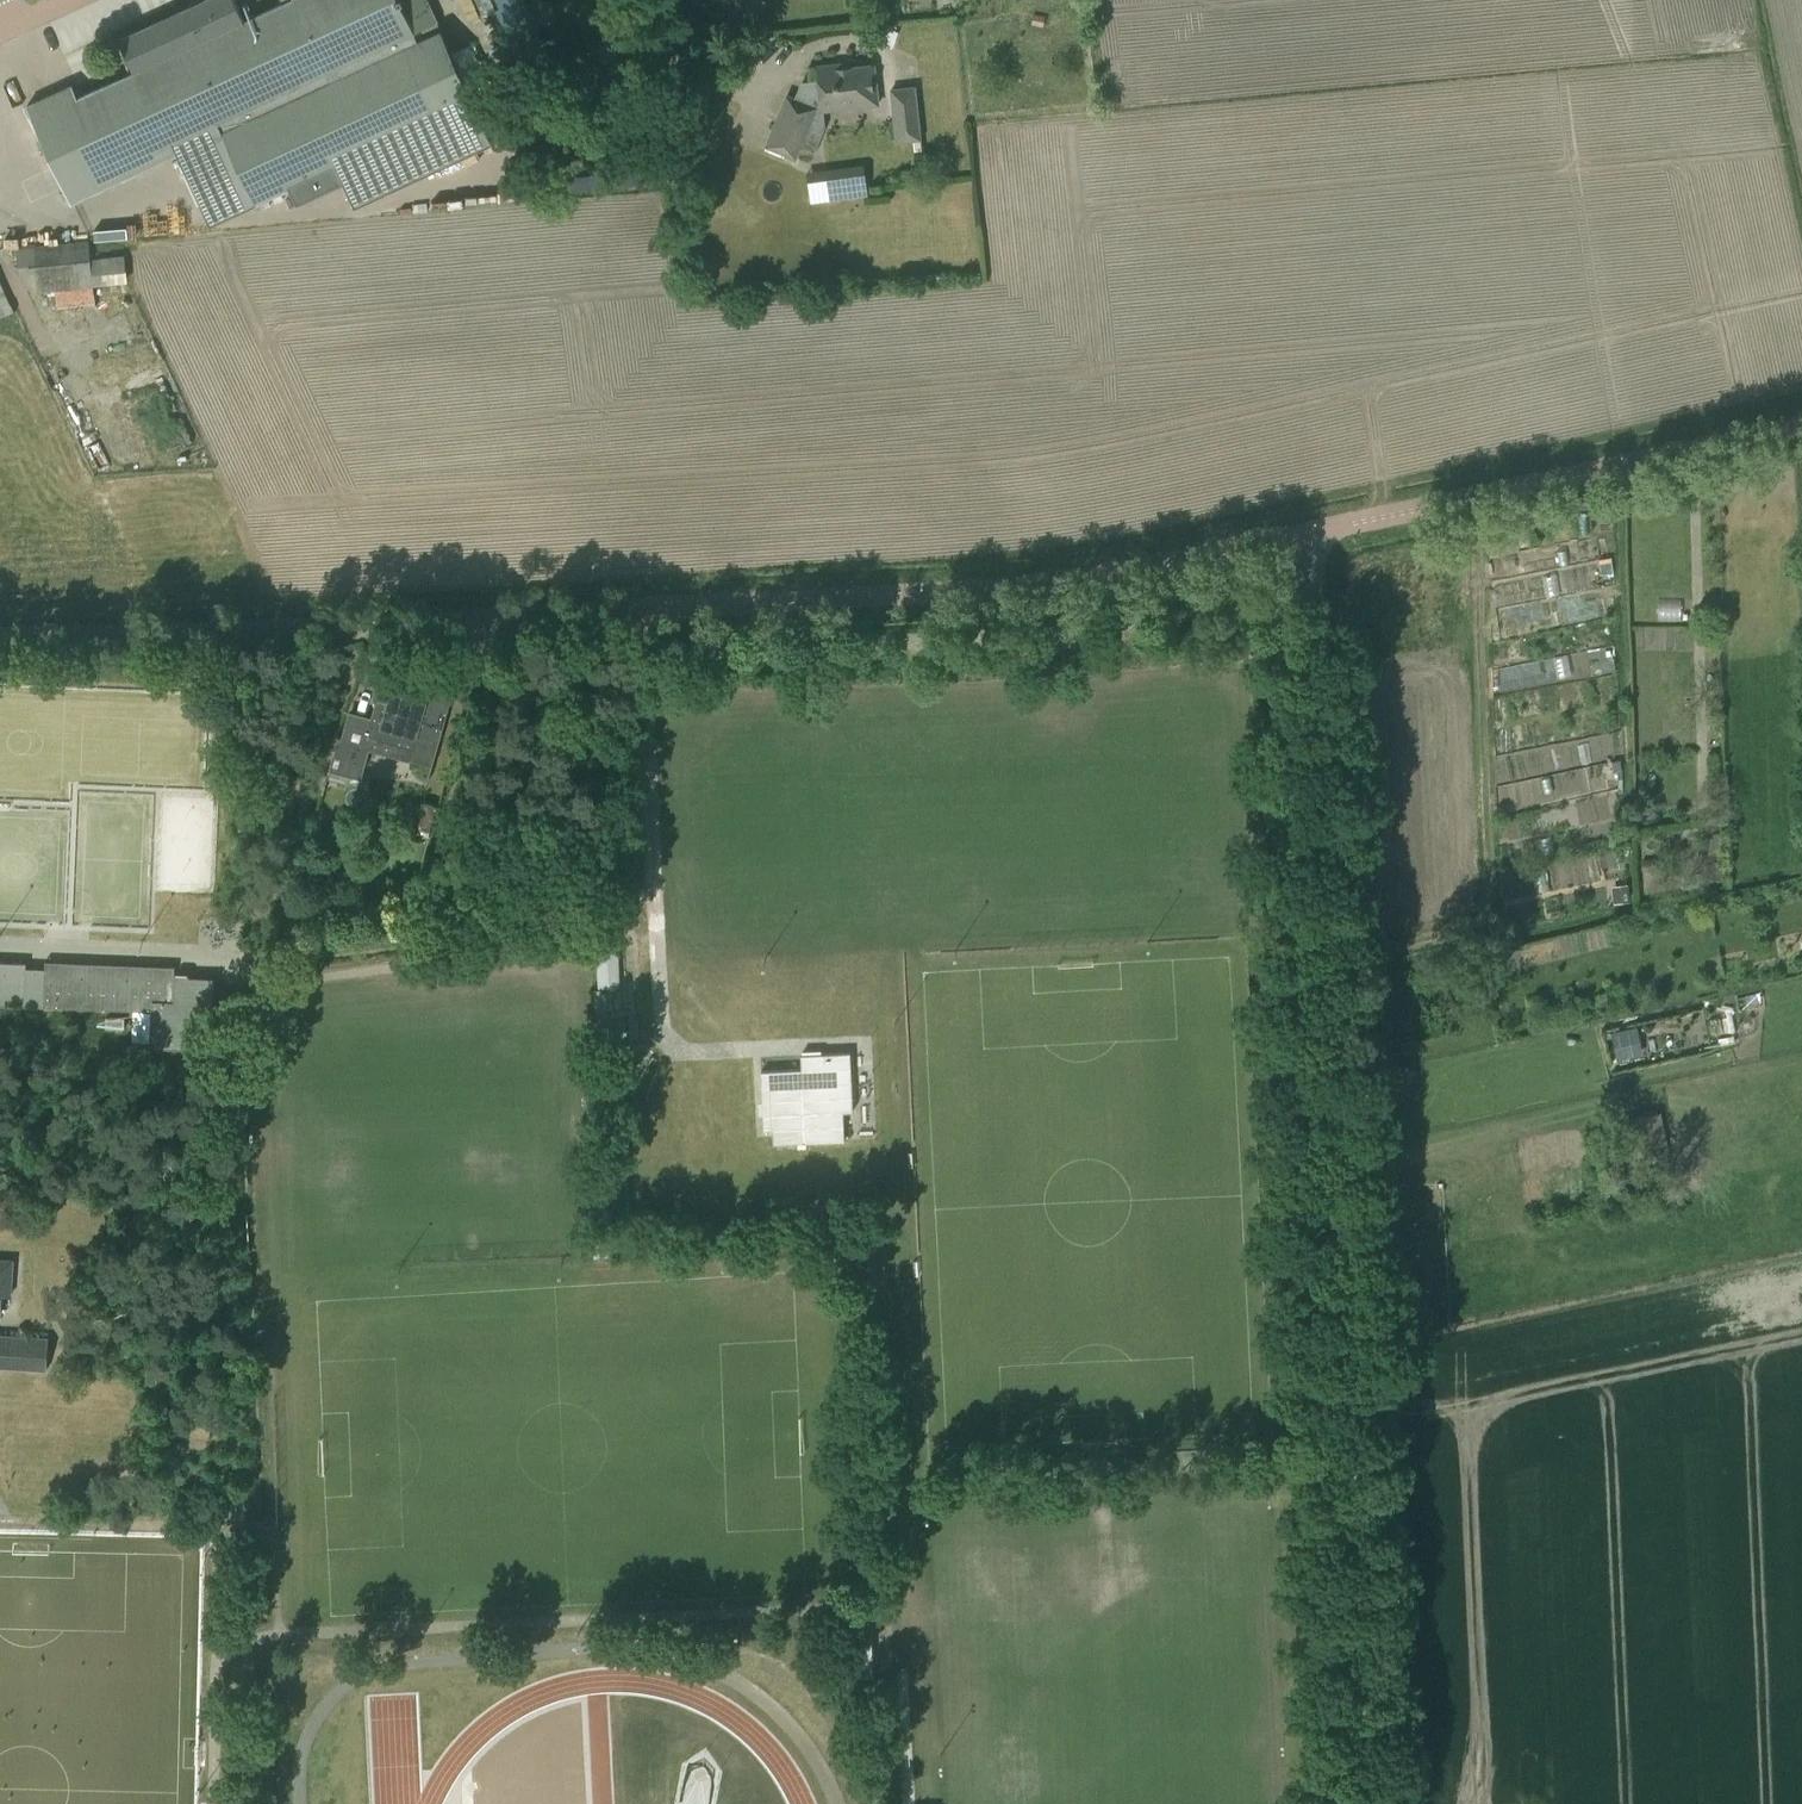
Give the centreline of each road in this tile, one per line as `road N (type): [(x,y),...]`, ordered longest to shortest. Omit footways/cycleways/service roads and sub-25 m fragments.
road 1 (unclassified): [(0,634),(348,625),(969,590),(1118,575),(1311,534)]
road 2 (unclassified): [(1370,1803),(1311,534)]
road 3 (unclassified): [(1311,534),(1801,427)]

